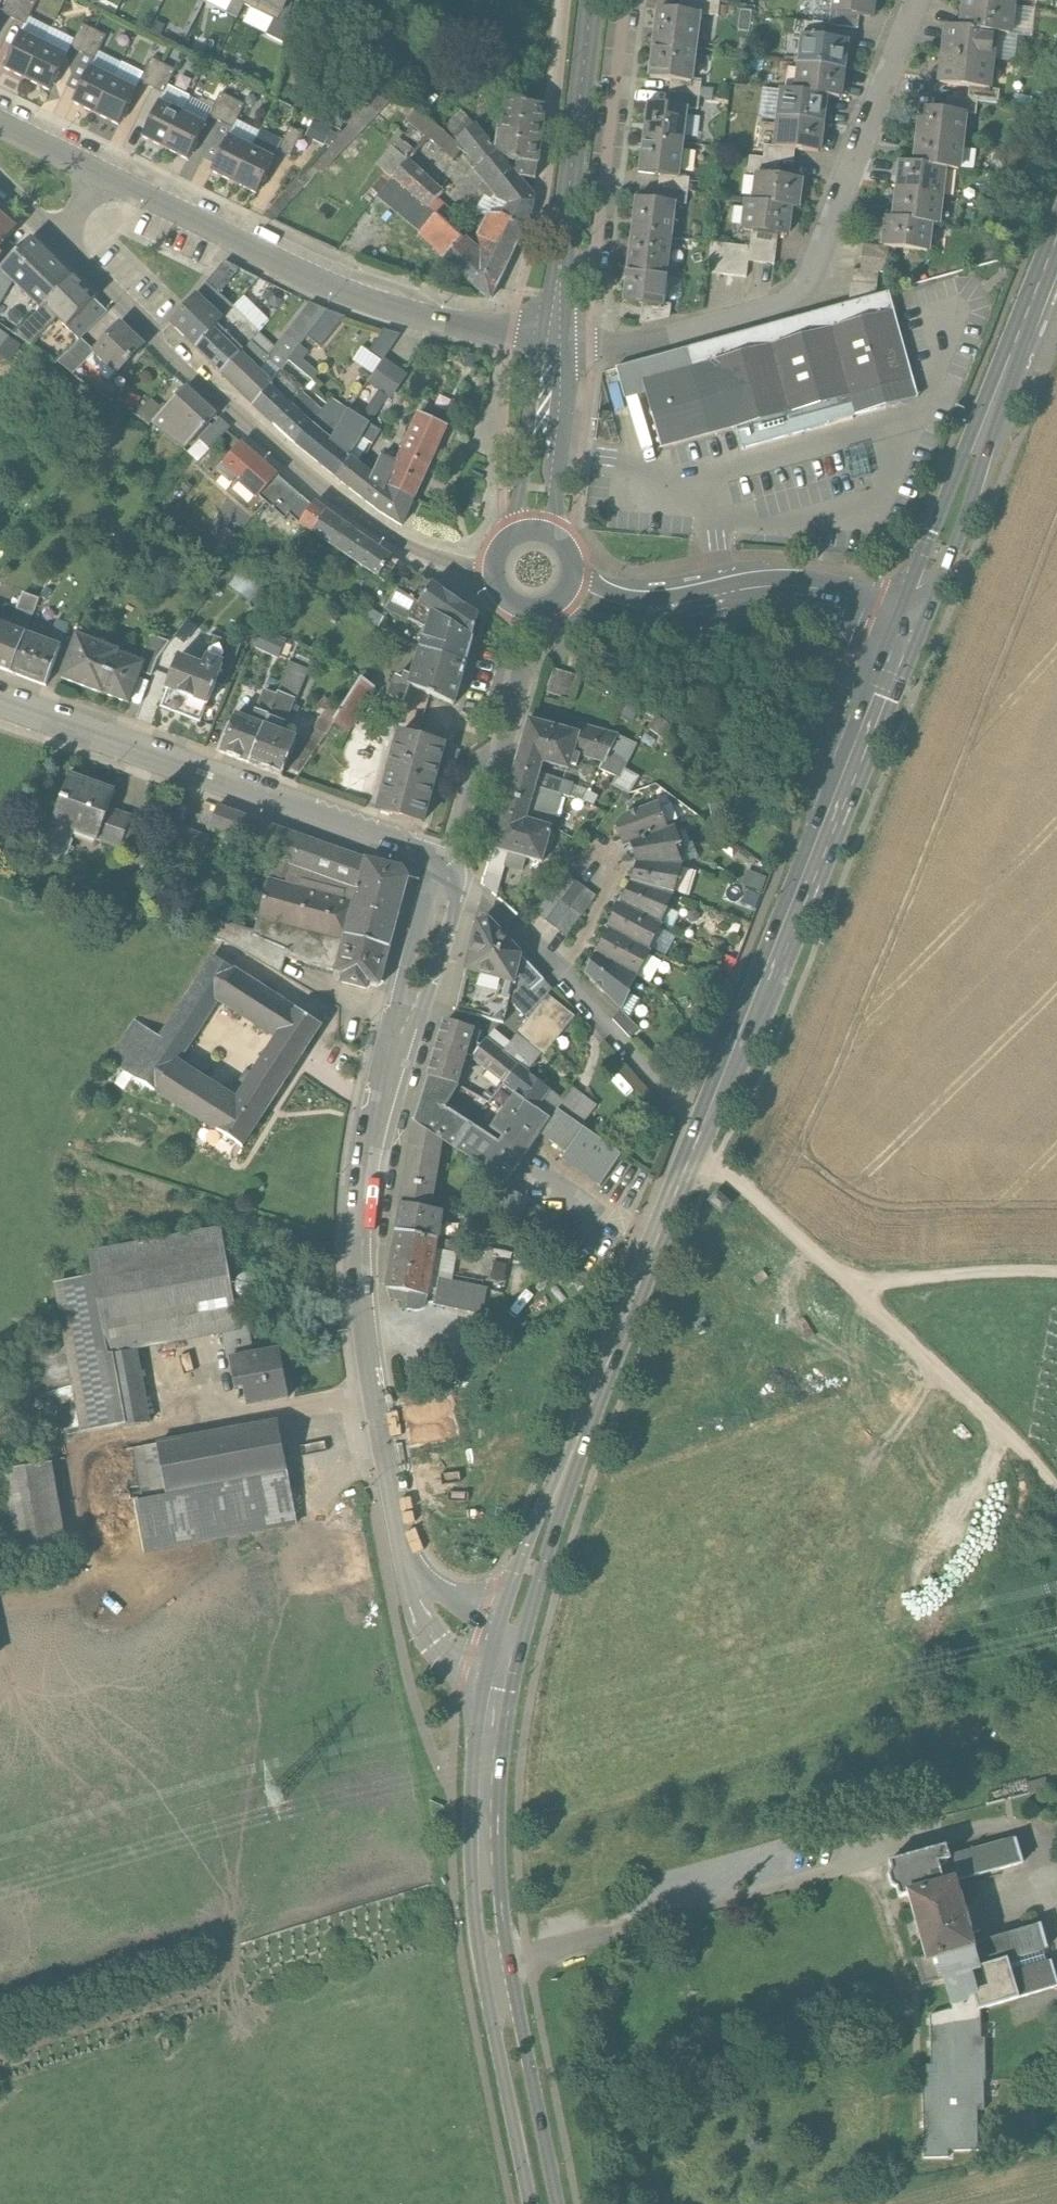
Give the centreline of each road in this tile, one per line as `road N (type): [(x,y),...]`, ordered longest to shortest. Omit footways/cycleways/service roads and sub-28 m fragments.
road 1 (primary): [(503,1657),(555,1497),(910,627)]
road 2 (unclassified): [(448,867),(372,1138),(361,1288),(407,1562),(456,1627),(503,1657)]
road 3 (residential): [(914,0),(809,275),(793,298),(661,338),(554,334)]
road 4 (primary): [(544,2203),(489,1913),(488,1754),(503,1657)]
road 5 (tertiary): [(64,243),(281,455),(389,535),(492,574)]
road 6 (tertiary): [(554,334),(473,328),(355,296),(101,174)]
road 7 (unclassified): [(0,700),(448,867)]
road 8 (primary): [(910,627),(1056,237)]
road 9 (tertiary): [(577,581),(601,599),(646,612),(793,592),(910,627)]
road 10 (residential): [(559,287),(596,266),(627,0)]
road 11 (track): [(1056,1491),(1031,1455),(848,1283)]
road 12 (tertiary): [(559,287),(592,0)]
road 13 (unclassified): [(505,654),(512,697),(501,742),(474,767),(448,867)]
road 14 (track): [(1056,1275),(848,1283)]
road 15 (tertiary): [(538,527),(554,334)]
road 16 (track): [(848,1283),(718,1160)]
road 17 (residential): [(448,867),(556,976)]
road 18 (tertiary): [(492,574),(501,598),(533,614),(559,607),(577,581)]

